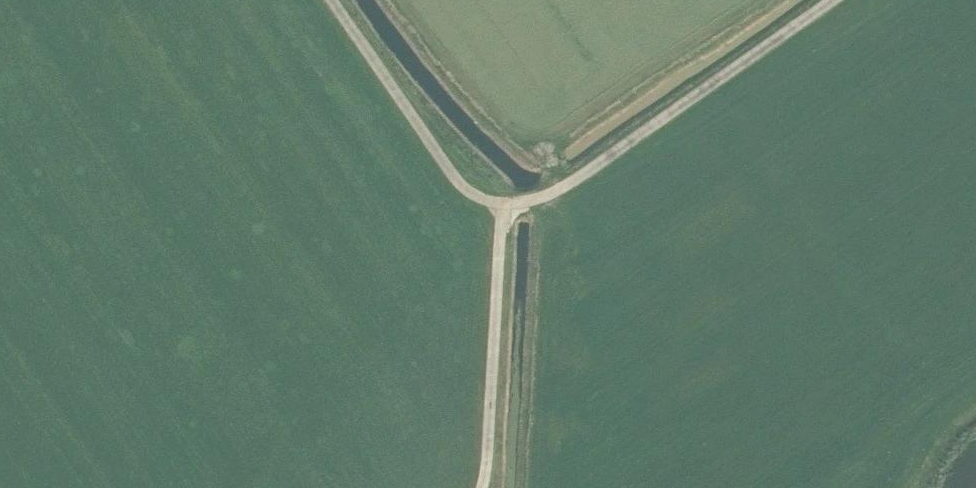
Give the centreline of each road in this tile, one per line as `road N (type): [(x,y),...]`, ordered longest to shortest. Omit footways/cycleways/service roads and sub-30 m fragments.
road 1 (unclassified): [(836,0),(553,194),(505,208),(482,487)]

